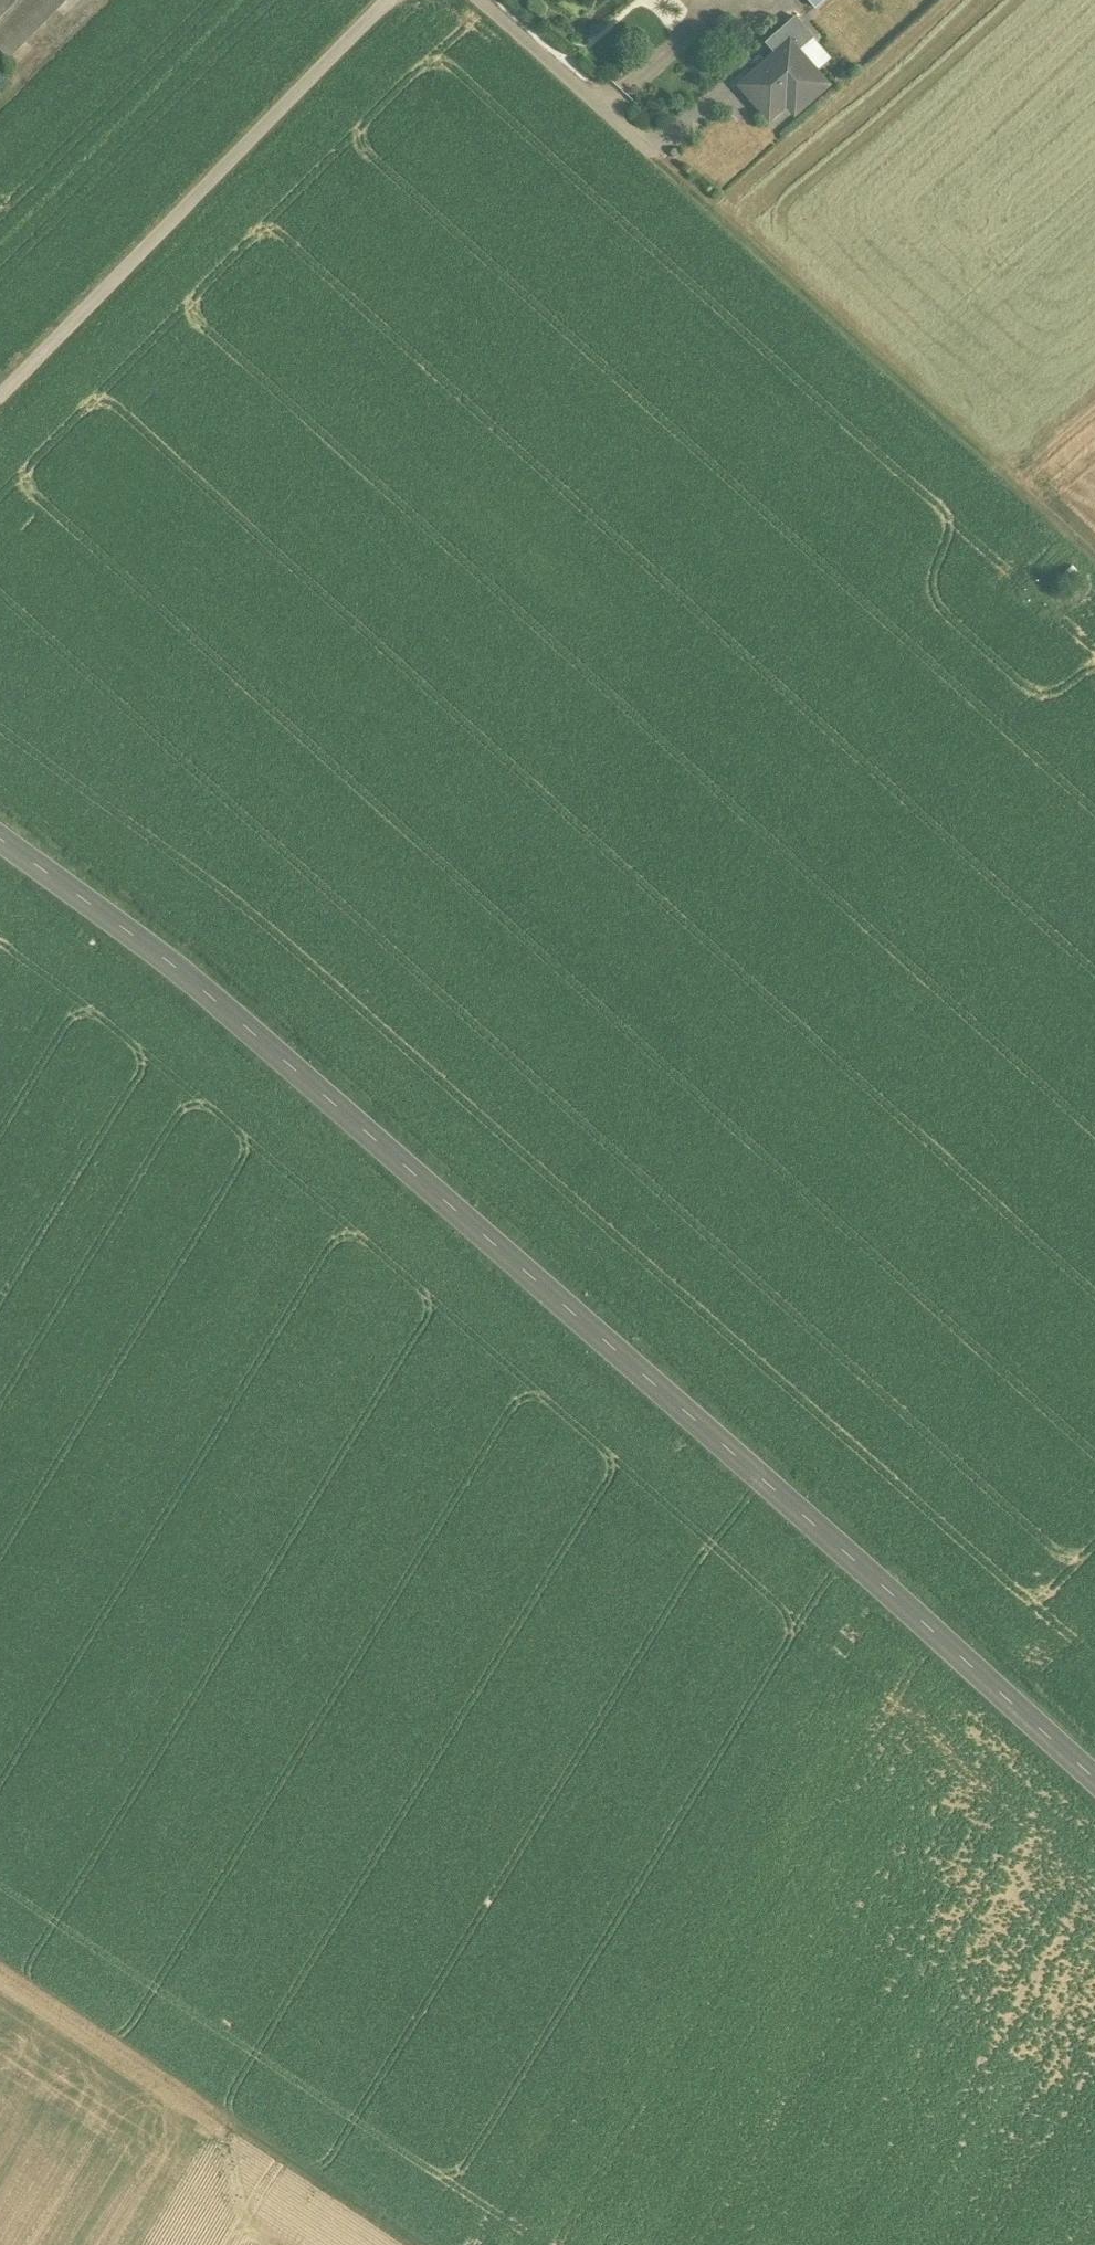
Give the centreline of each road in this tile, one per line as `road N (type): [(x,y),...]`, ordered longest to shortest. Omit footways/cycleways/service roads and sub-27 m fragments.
road 1 (secondary): [(1094,1778),(294,1067),(170,962),(0,837)]
road 2 (track): [(659,156),(1094,551)]
road 3 (track): [(390,0),(0,396)]
road 4 (track): [(422,2244),(0,1967)]

